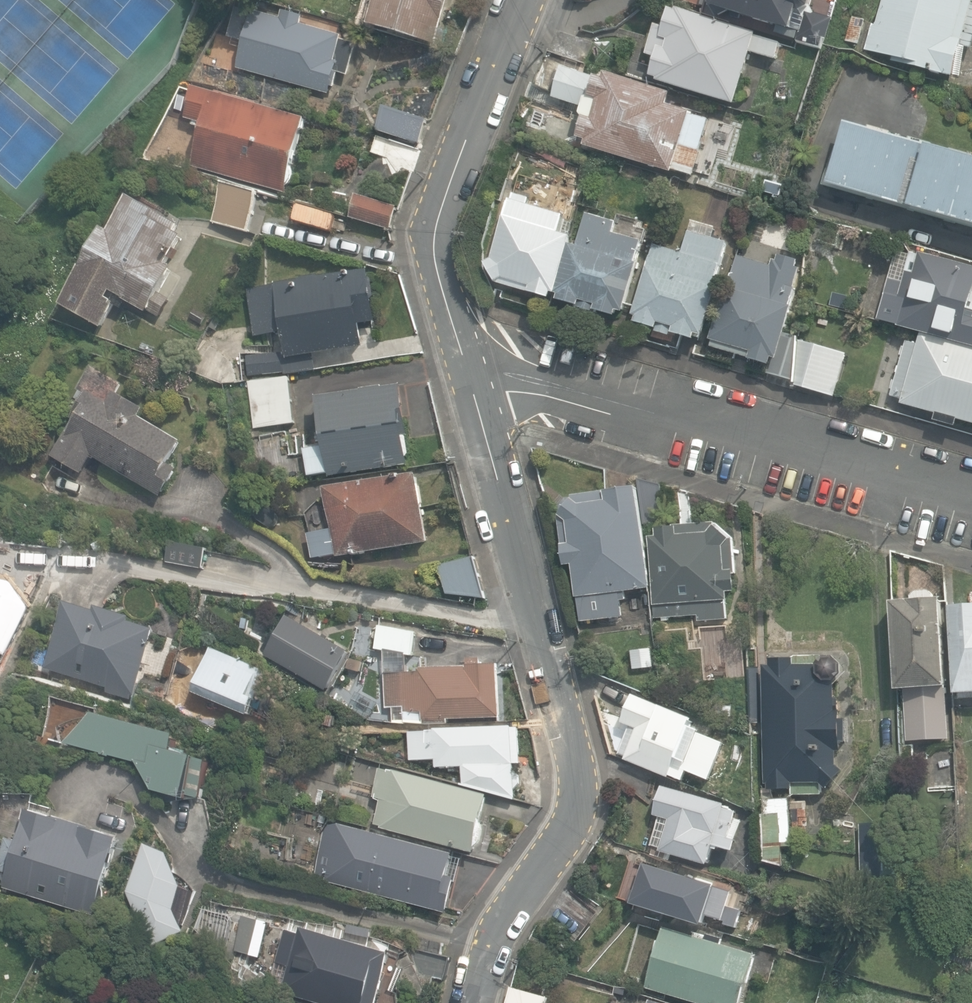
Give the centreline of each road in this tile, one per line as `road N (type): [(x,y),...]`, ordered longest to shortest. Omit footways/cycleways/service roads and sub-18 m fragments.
road 1 (residential): [(473,1002),(494,937),(580,809),(529,578),(465,380)]
road 2 (residential): [(971,508),(516,380),(465,380)]
road 3 (residential): [(465,380),(434,237),(519,0)]

